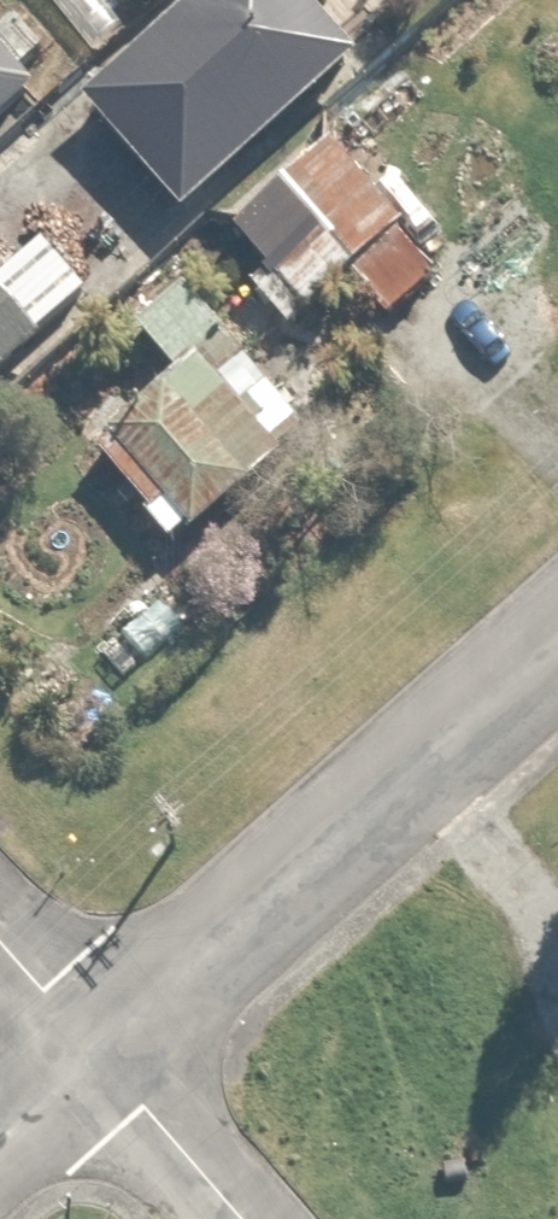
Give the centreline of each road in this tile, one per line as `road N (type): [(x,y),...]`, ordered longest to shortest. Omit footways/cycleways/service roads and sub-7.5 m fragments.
road 1 (residential): [(90,1049),(557,635)]
road 2 (residential): [(90,1049),(238,1218)]
road 3 (residential): [(0,947),(90,1049)]
road 4 (residential): [(0,1129),(90,1049)]

